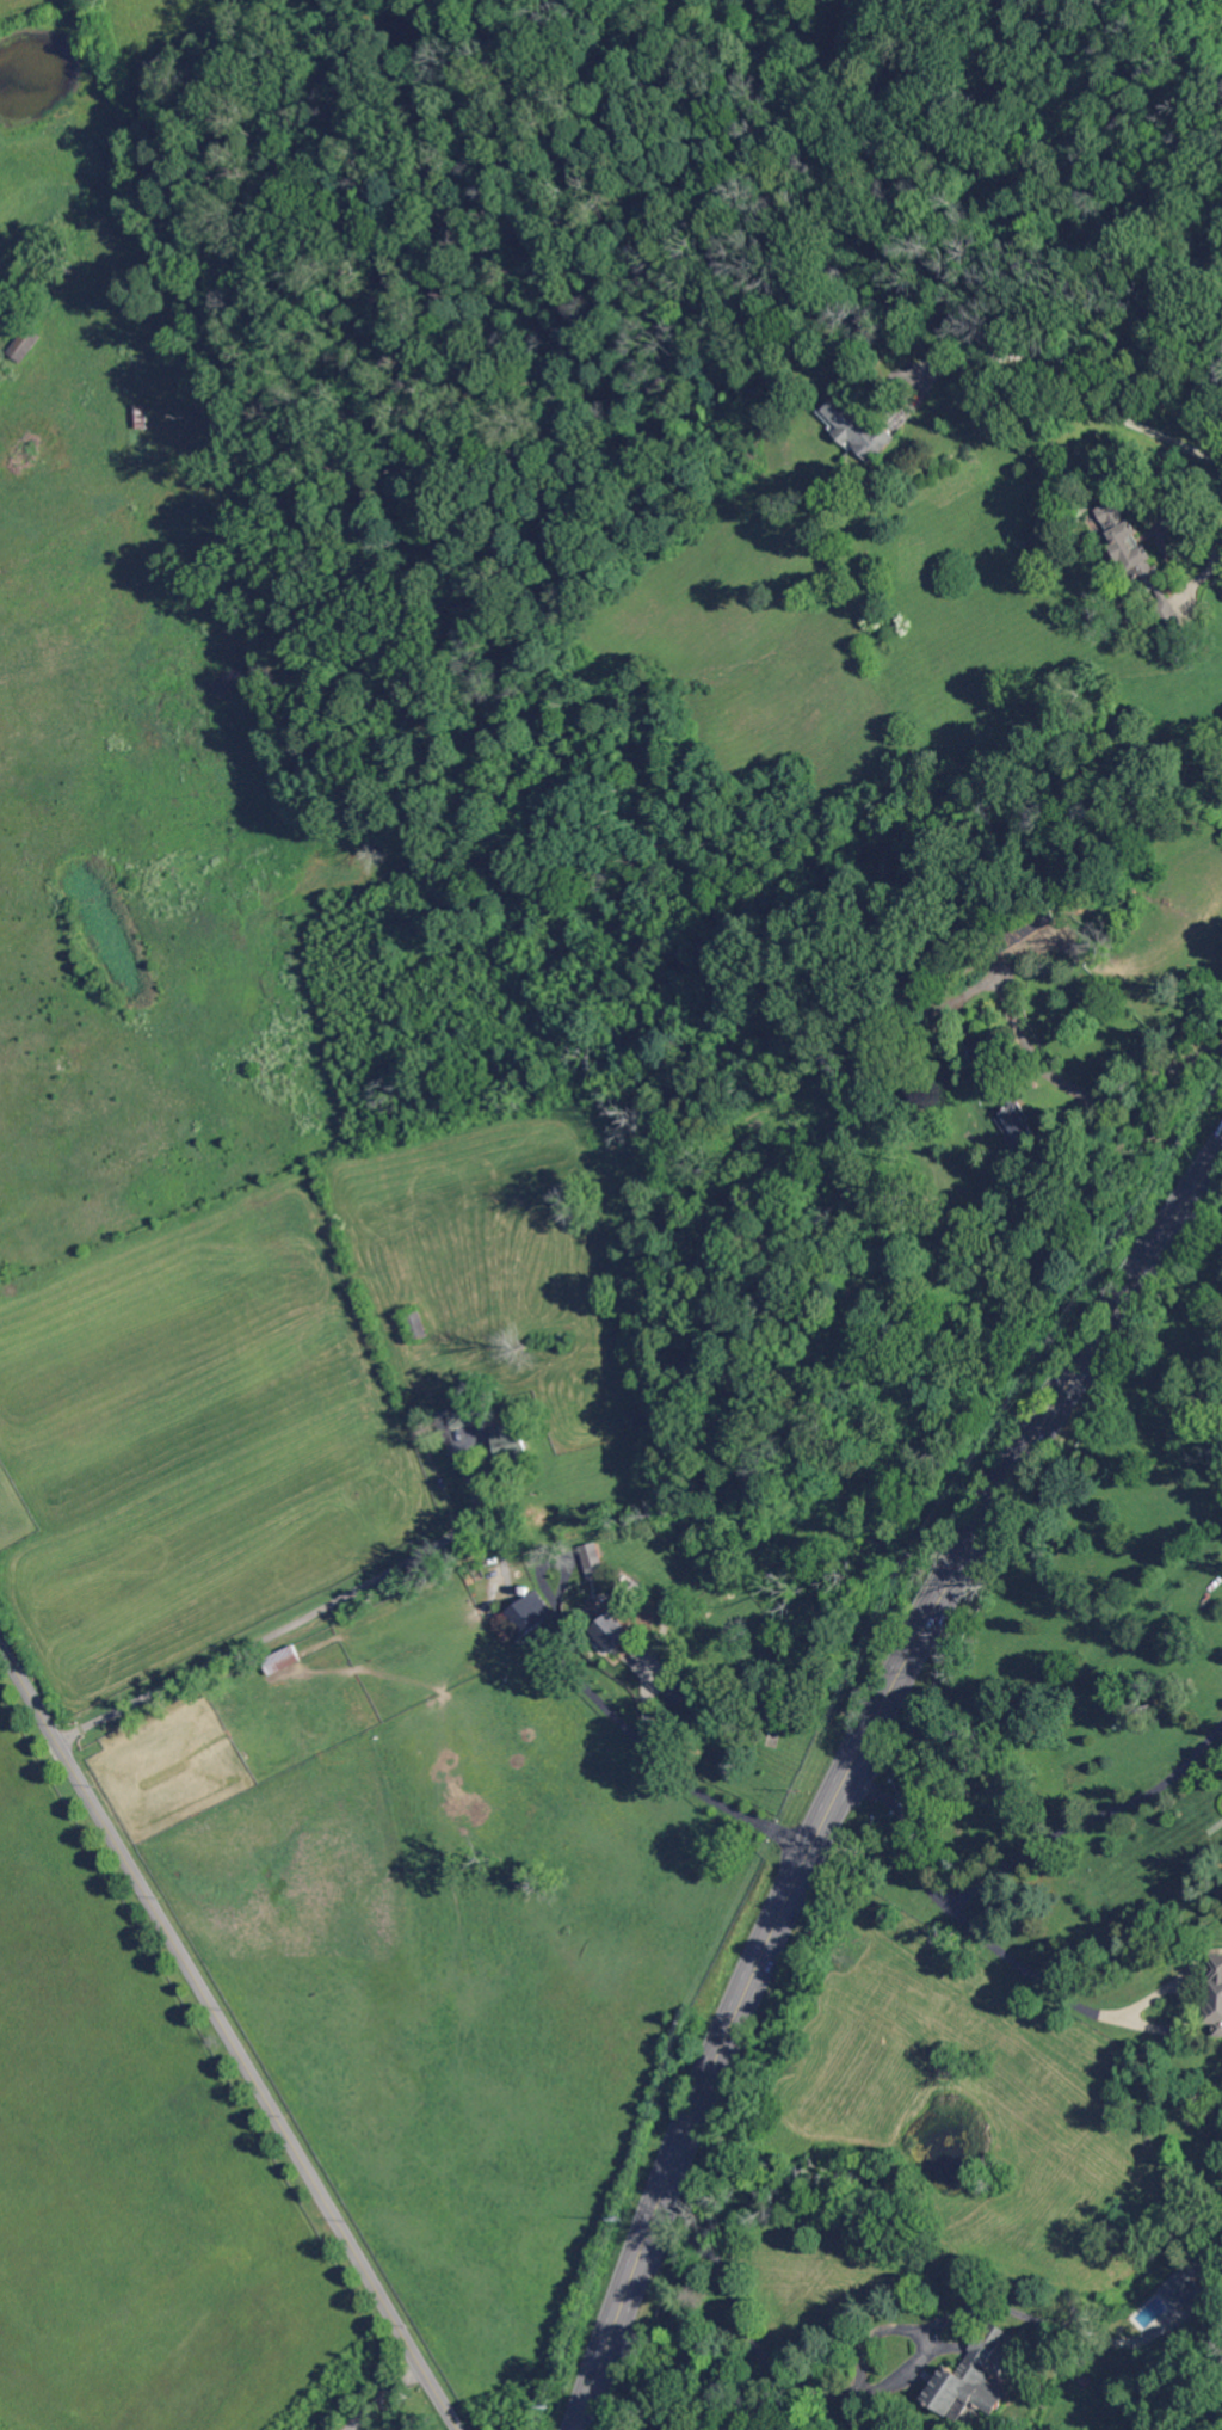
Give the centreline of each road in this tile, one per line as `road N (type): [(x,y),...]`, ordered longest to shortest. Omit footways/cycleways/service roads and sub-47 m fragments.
road 1 (primary): [(1221,1153),(1054,1410),(877,1720),(741,2006),(583,2429)]
road 2 (tertiary): [(0,1637),(463,2429)]

